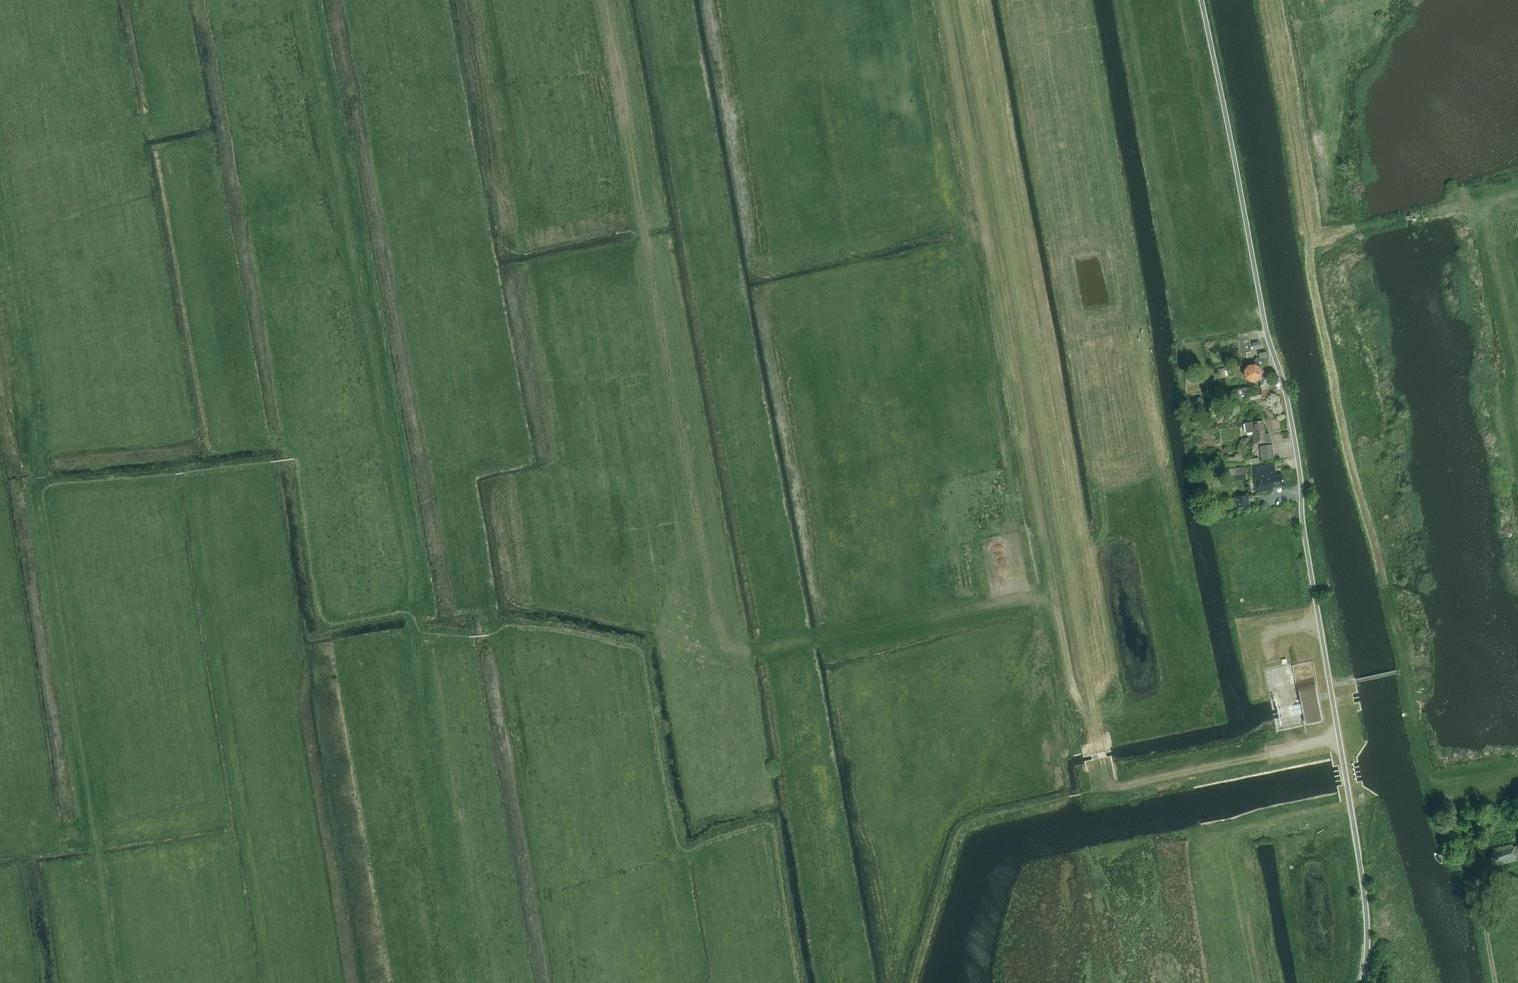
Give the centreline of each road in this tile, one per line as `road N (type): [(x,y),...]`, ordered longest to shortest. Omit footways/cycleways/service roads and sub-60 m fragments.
road 1 (track): [(1339,738),(1111,786)]

